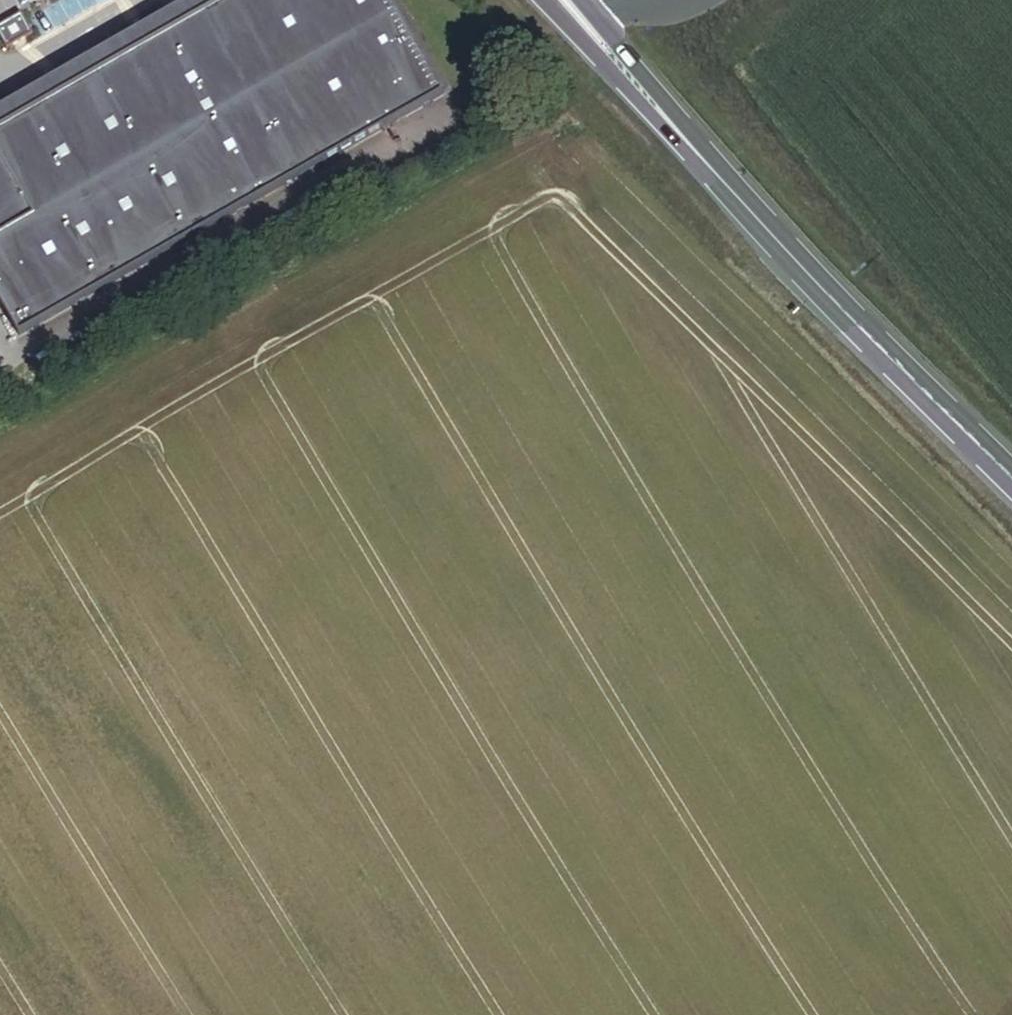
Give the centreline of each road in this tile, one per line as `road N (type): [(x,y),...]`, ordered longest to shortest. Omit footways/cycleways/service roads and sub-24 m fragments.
road 1 (secondary): [(562,0),(752,217),(1011,480)]

